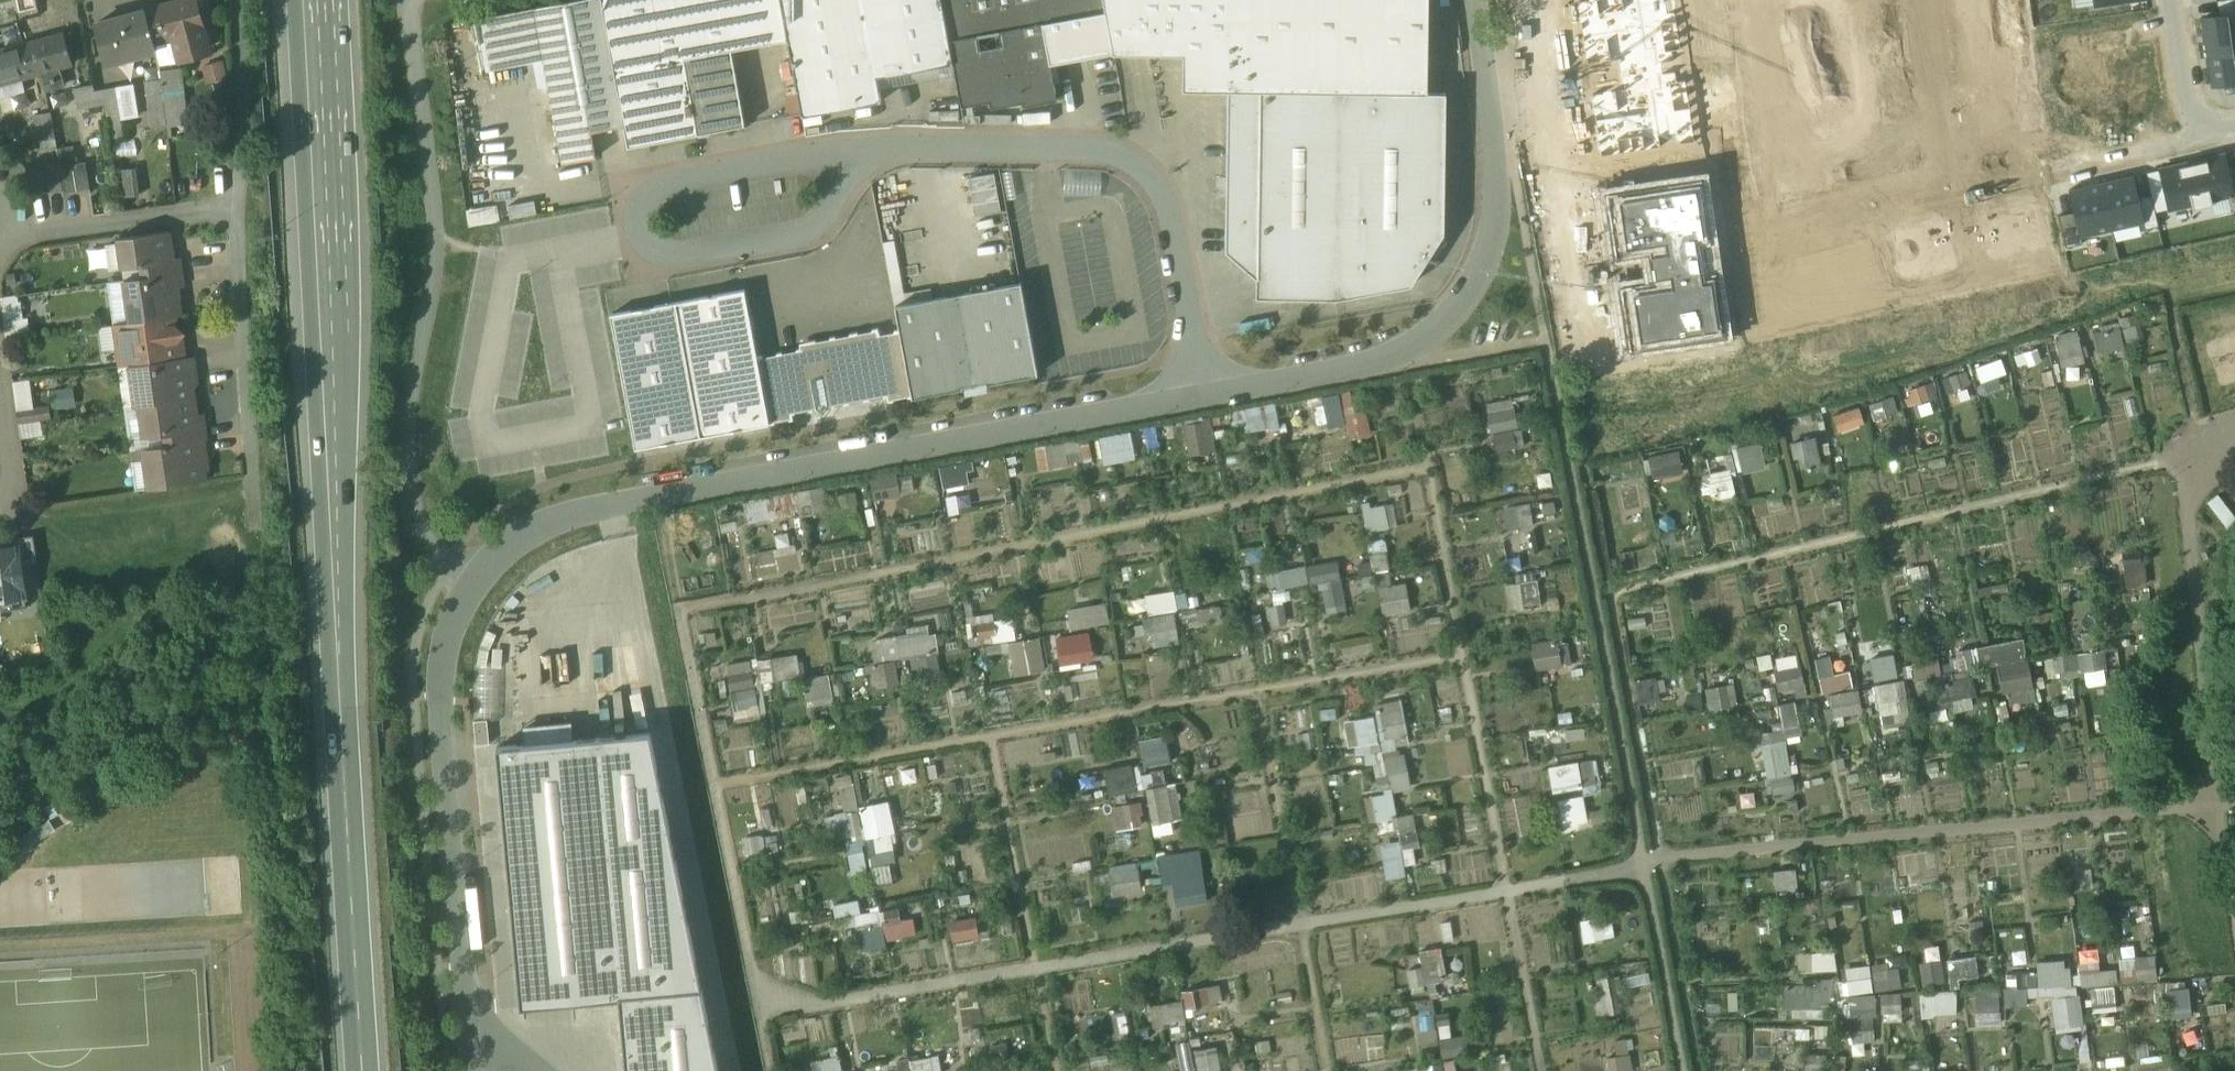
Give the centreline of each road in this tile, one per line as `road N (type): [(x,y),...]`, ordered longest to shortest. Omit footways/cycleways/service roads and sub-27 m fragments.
road 1 (residential): [(471,1014),(442,646),(473,581),(518,537),(611,502),(1207,391)]
road 2 (primary): [(313,0),(368,1070)]
road 3 (residential): [(1207,391),(1367,364),(1416,341),(1485,264),(1498,164),(1478,0)]
road 4 (residential): [(1207,391),(1168,211),(1137,164),(1089,149),(876,148)]
road 5 (residential): [(876,148),(671,183),(649,194),(641,228),(655,248),(684,255),(801,233),(834,205)]
road 6 (residential): [(1928,197),(1780,228),(1746,225),(1723,191),(1697,0)]
road 7 (residential): [(243,202),(253,522)]
road 8 (residential): [(2222,131),(1928,197)]
road 9 (residential): [(0,239),(243,202)]
road 10 (residential): [(243,202),(236,0)]
road 11 (residential): [(1922,0),(1944,142),(1928,197)]
road 12 (residential): [(2222,131),(2186,88),(2173,0)]

